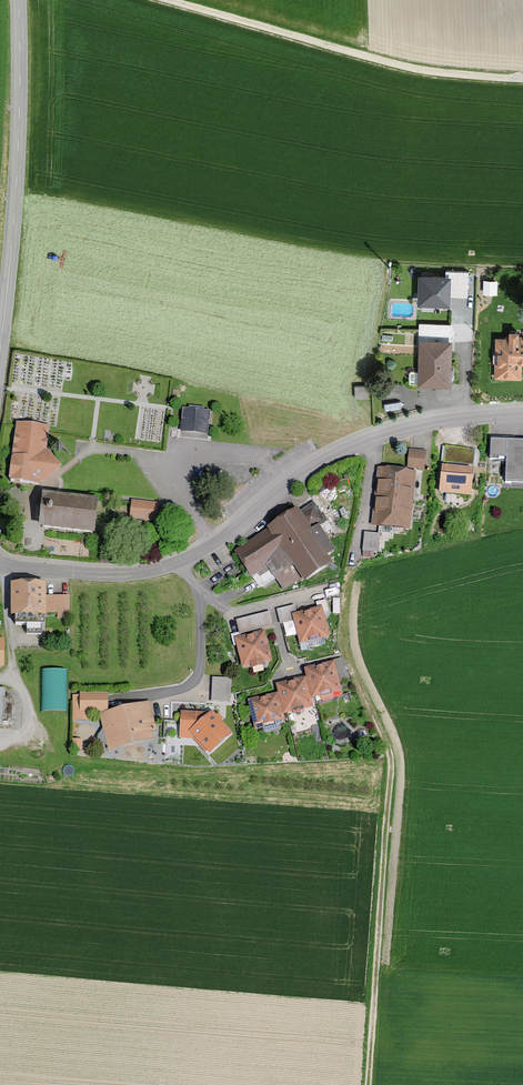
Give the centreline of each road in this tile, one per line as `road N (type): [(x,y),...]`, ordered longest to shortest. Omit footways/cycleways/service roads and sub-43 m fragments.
road 1 (track): [(173,0),(410,67),(522,78)]
road 2 (tertiary): [(0,347),(16,175),(19,0)]
road 3 (track): [(367,1084),(391,760)]
road 4 (tertiary): [(181,561),(233,532),(320,462),(373,437)]
road 5 (tertiary): [(0,563),(120,575),(181,561)]
road 6 (residential): [(199,592),(200,673),(191,685),(112,702)]
road 7 (track): [(6,565),(7,630),(37,731)]
road 8 (tertiary): [(373,437),(522,413)]
road 9 (residential): [(373,437),(351,563)]

